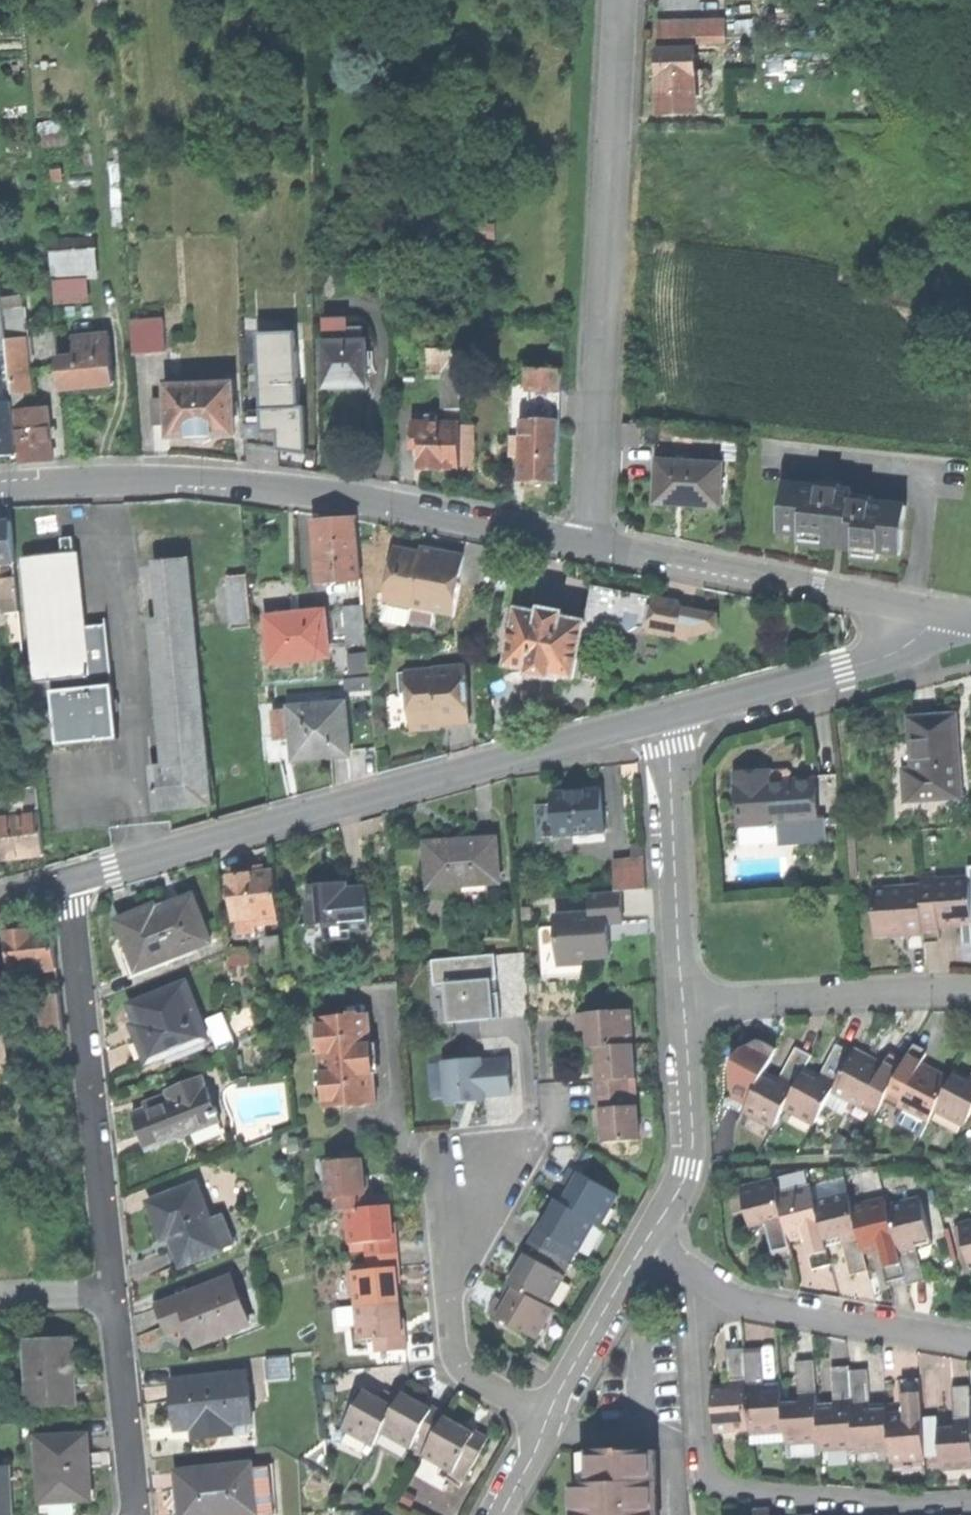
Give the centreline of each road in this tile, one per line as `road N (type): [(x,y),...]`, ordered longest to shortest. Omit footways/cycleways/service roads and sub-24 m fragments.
road 1 (tertiary): [(932,614),(373,499),(111,477),(0,486)]
road 2 (tertiary): [(666,716),(66,878)]
road 3 (residential): [(711,1286),(698,1327),(704,1452),(715,1479),(741,1494),(970,1503)]
road 4 (residential): [(112,1292),(66,878)]
road 5 (tertiary): [(932,614),(928,628),(897,652),(666,716)]
road 6 (residential): [(681,1009),(666,716)]
road 7 (residential): [(681,1009),(970,990)]
road 8 (residential): [(546,1418),(466,1374),(451,1342),(447,1252),(469,1192)]
road 9 (residential): [(711,1286),(743,1301),(970,1344)]
road 10 (residential): [(645,1242),(688,1166),(681,1009)]
road 11 (residential): [(138,1514),(112,1292)]
road 12 (residential): [(546,1418),(645,1242)]

